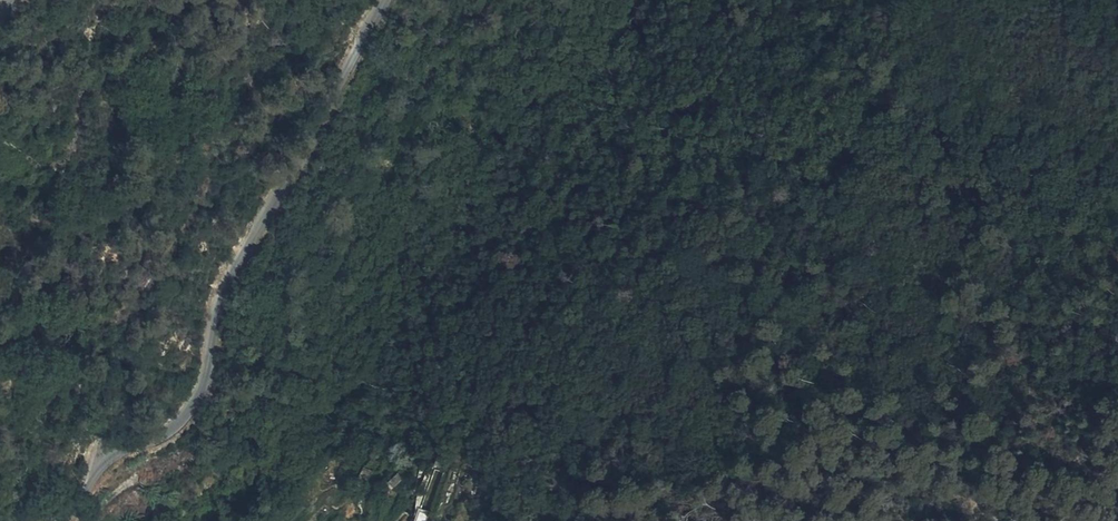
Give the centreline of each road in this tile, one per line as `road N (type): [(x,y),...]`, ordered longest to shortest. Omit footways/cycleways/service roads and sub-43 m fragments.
road 1 (unclassified): [(64,520),(102,471),(184,414),(207,369),(226,286),(385,0)]

